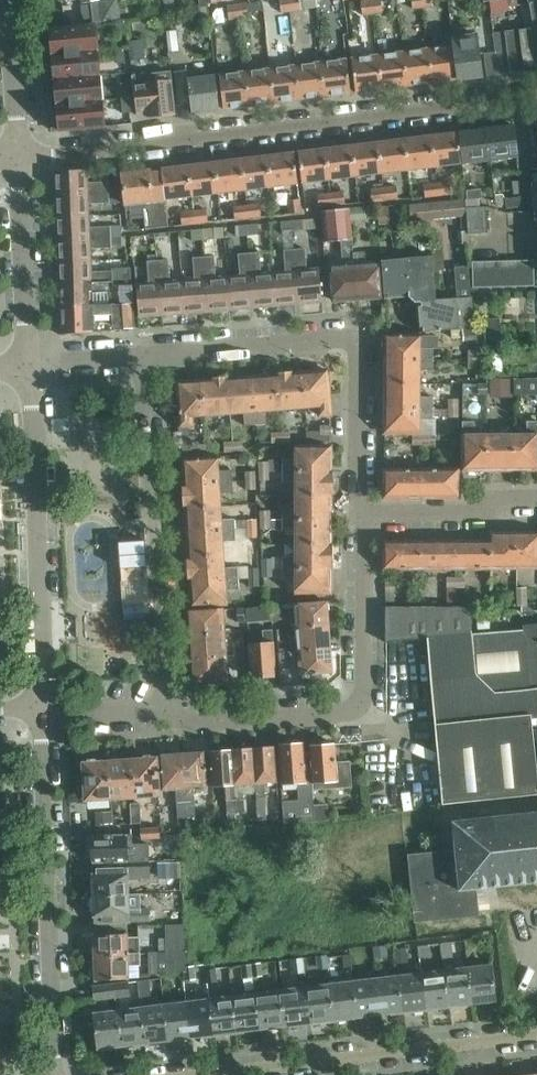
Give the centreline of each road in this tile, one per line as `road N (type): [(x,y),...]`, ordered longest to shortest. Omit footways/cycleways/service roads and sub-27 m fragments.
road 1 (residential): [(21,156),(536,97)]
road 2 (residential): [(162,709),(196,721),(344,714),(359,706),(361,513)]
road 3 (residential): [(55,1074),(43,713)]
road 4 (residential): [(162,709),(159,542),(140,355)]
road 5 (residential): [(43,713),(30,362)]
road 6 (residential): [(209,1074),(536,1036)]
road 7 (residential): [(140,355),(357,337)]
road 8 (residential): [(30,362),(21,156)]
road 9 (residential): [(536,500),(504,500),(482,511),(361,513)]
road 10 (residential): [(361,513),(357,337)]
road 11 (residential): [(21,156),(14,0)]

